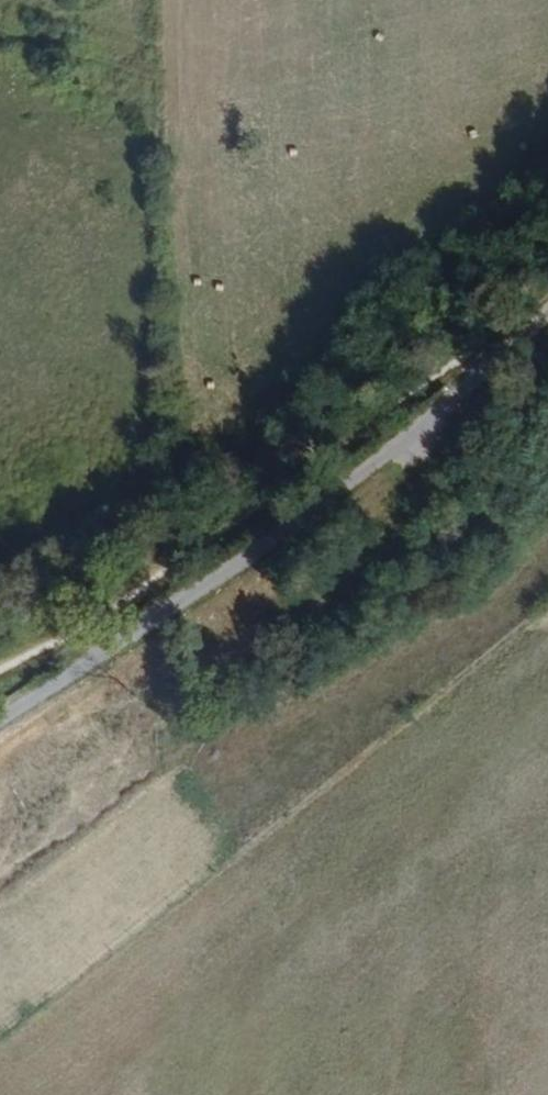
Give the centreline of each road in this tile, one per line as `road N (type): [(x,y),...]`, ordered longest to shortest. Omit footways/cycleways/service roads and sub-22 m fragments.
road 1 (track): [(500,364),(278,541),(0,720)]
road 2 (track): [(500,364),(463,365),(209,545),(0,672)]

